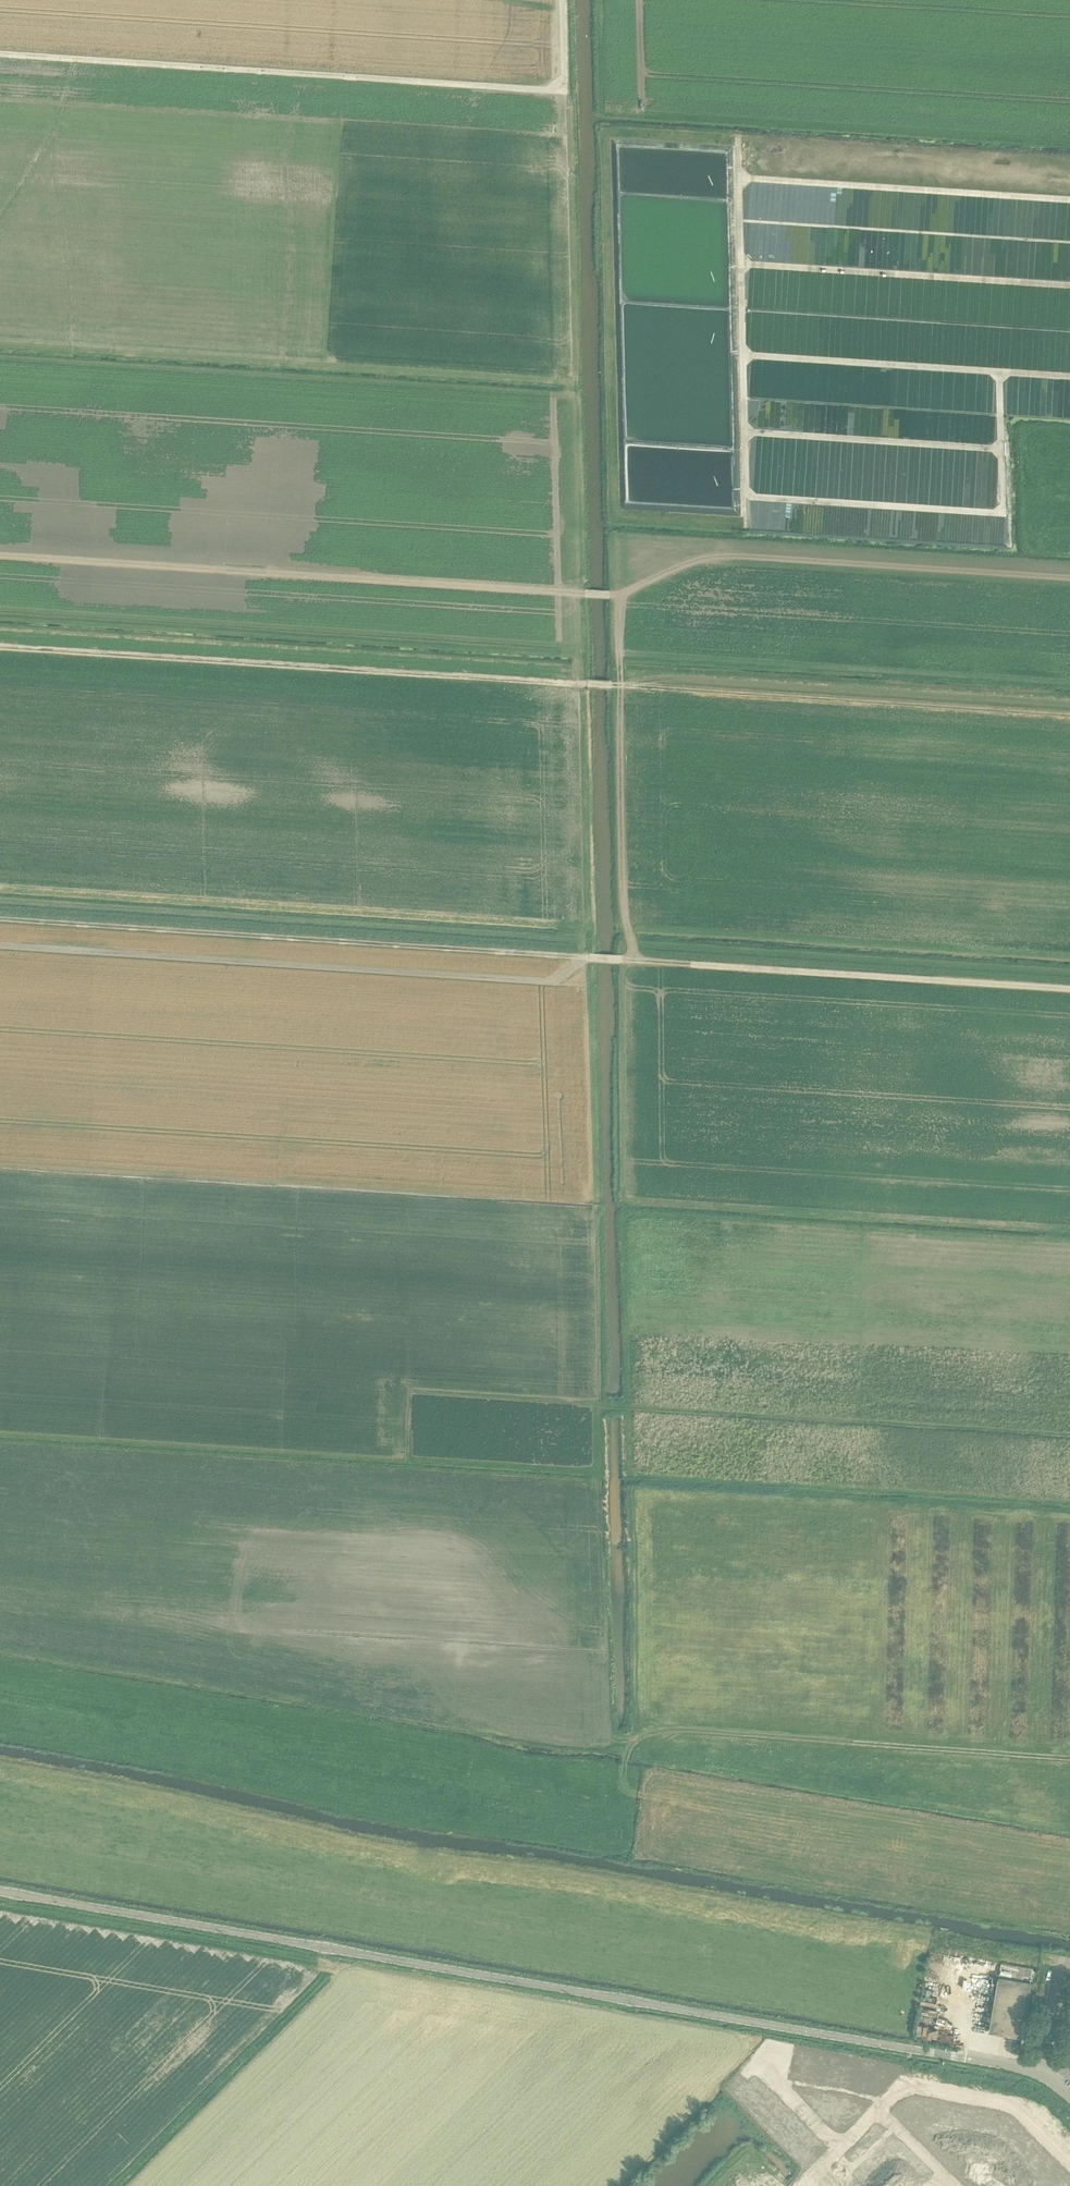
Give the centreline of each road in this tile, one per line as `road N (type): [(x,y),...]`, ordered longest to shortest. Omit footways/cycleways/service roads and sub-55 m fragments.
road 1 (tertiary): [(0,1892),(945,2054)]
road 2 (track): [(560,0),(563,91),(0,55)]
road 3 (track): [(588,957),(0,917)]
road 4 (track): [(580,593),(0,554)]
road 5 (track): [(744,433),(1001,449),(1003,513),(745,490)]
road 6 (track): [(565,681),(0,645)]
road 7 (track): [(1069,376),(743,354),(737,139)]
road 8 (track): [(1069,575),(712,553),(615,594)]
road 9 (track): [(629,1757),(637,1738),(658,1728),(1069,1757)]
road 10 (track): [(1069,988),(623,959)]
road 11 (track): [(1069,1435),(624,1407)]
road 12 (track): [(1069,715),(632,686)]
road 13 (track): [(738,177),(1069,199)]
road 14 (track): [(740,264),(1069,285)]
road 15 (residential): [(839,2150),(906,2087),(1010,2104),(1069,2162)]
road 16 (track): [(743,354),(746,523)]

